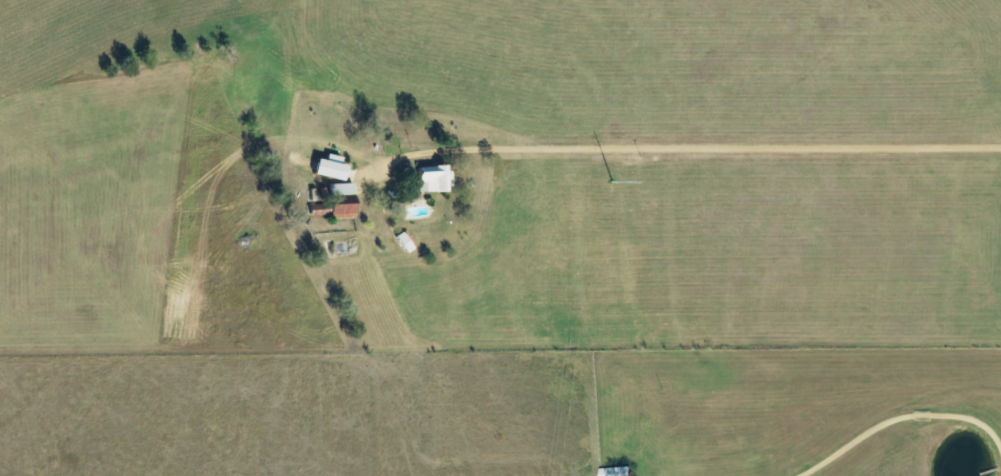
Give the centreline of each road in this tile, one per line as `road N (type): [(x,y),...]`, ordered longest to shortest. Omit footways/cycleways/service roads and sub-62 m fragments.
road 1 (residential): [(1000,135),(510,142)]
road 2 (residential): [(1000,409),(918,403),(841,432),(800,475)]

